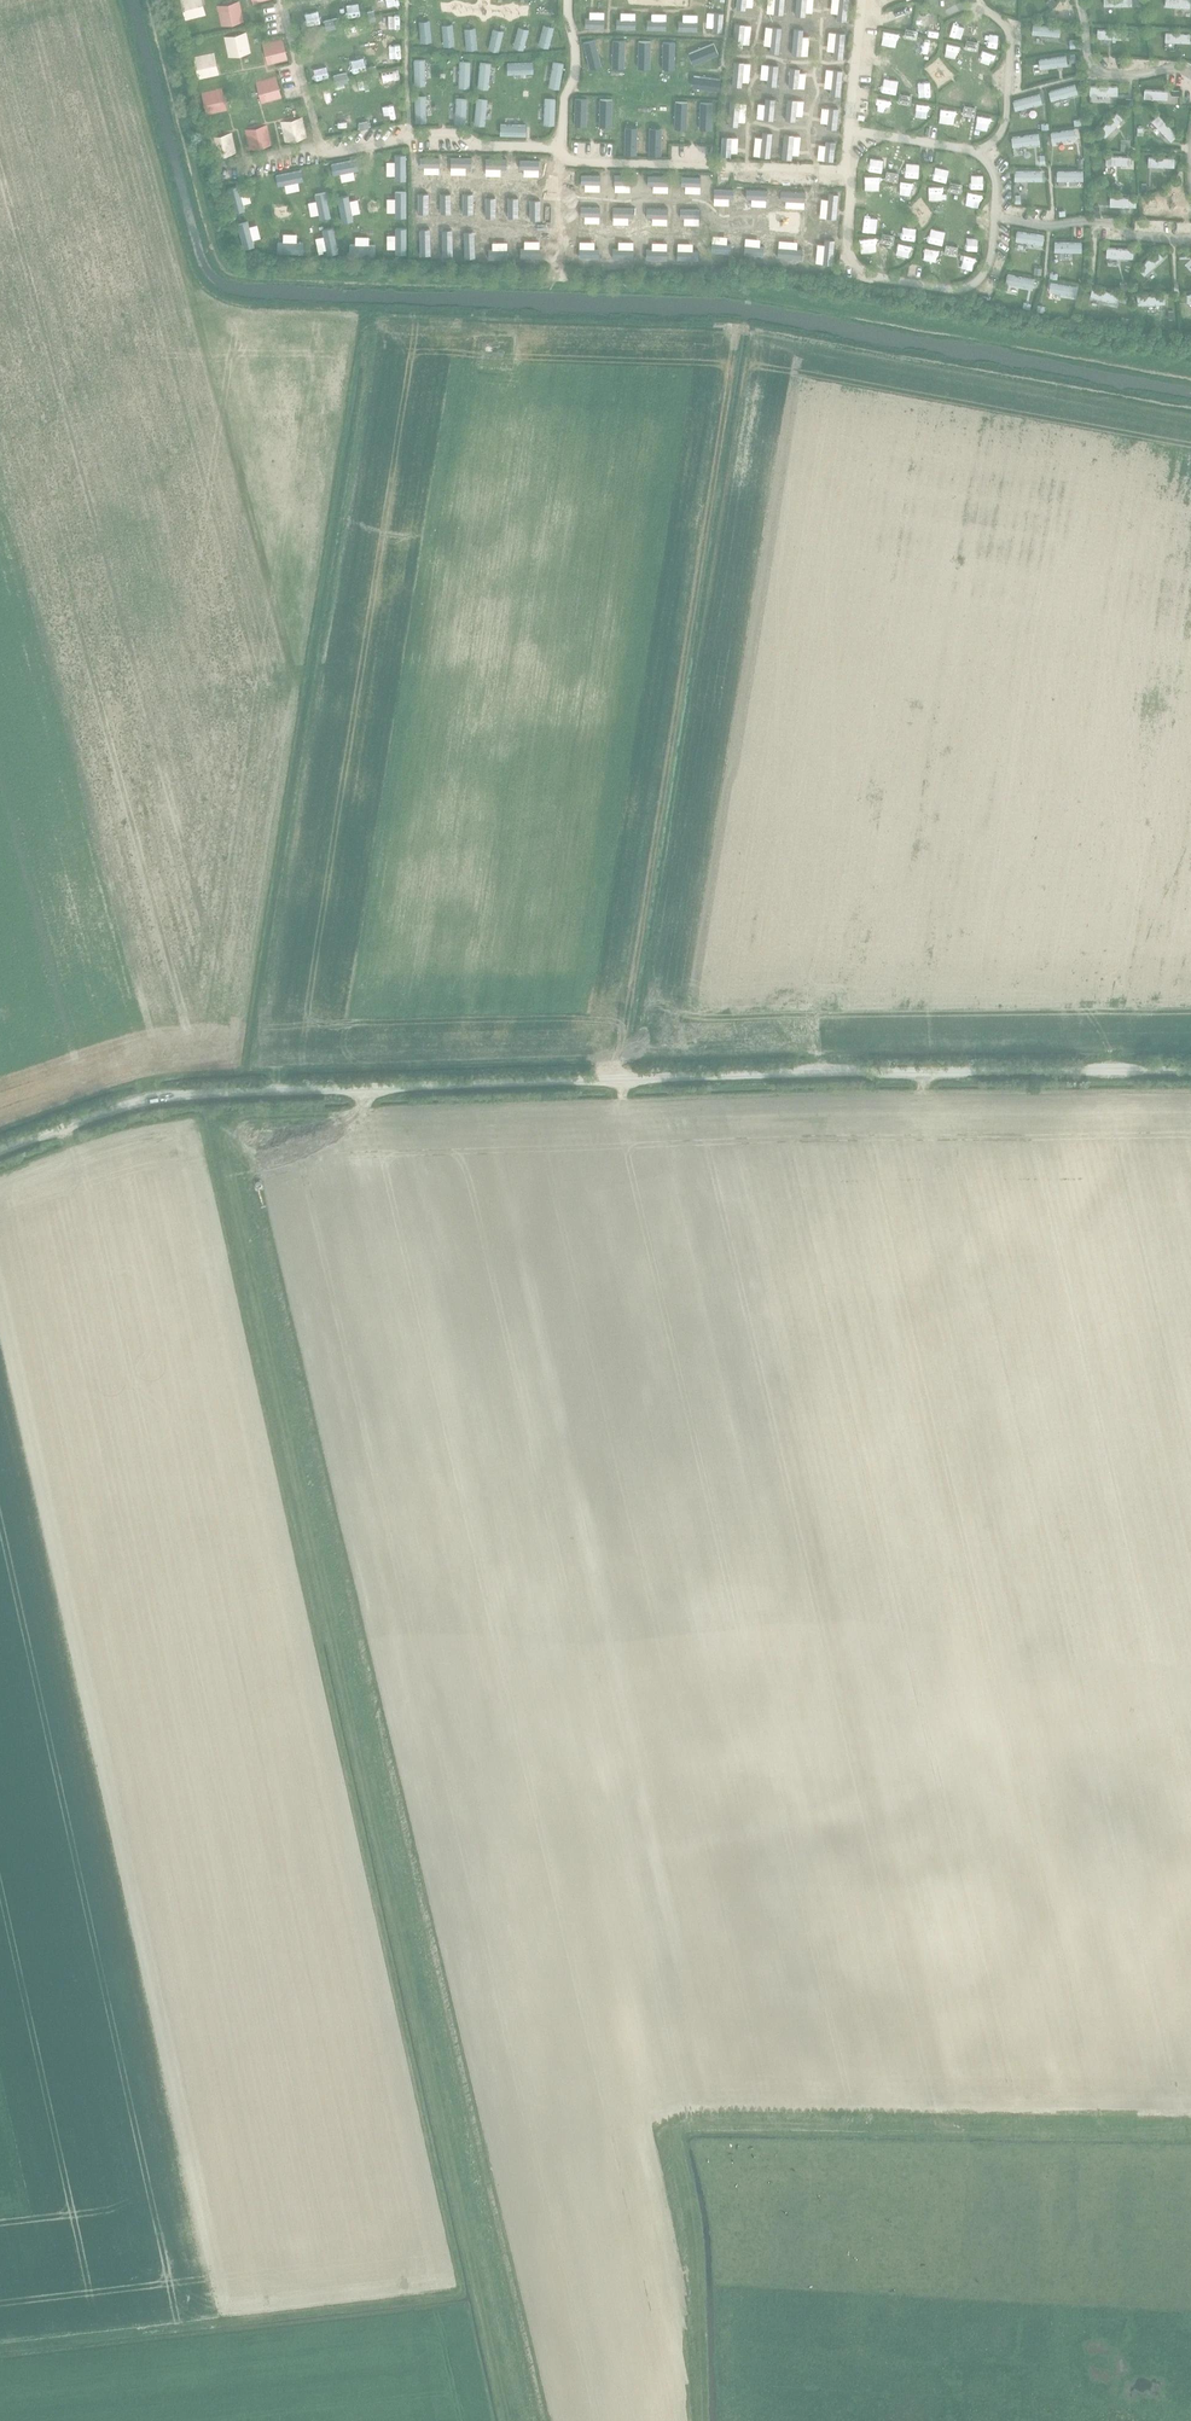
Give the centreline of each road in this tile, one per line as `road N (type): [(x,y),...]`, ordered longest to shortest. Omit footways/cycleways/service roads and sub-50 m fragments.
road 1 (unclassified): [(0,1150),(112,1109),(190,1094),(871,1071),(1190,1070)]

